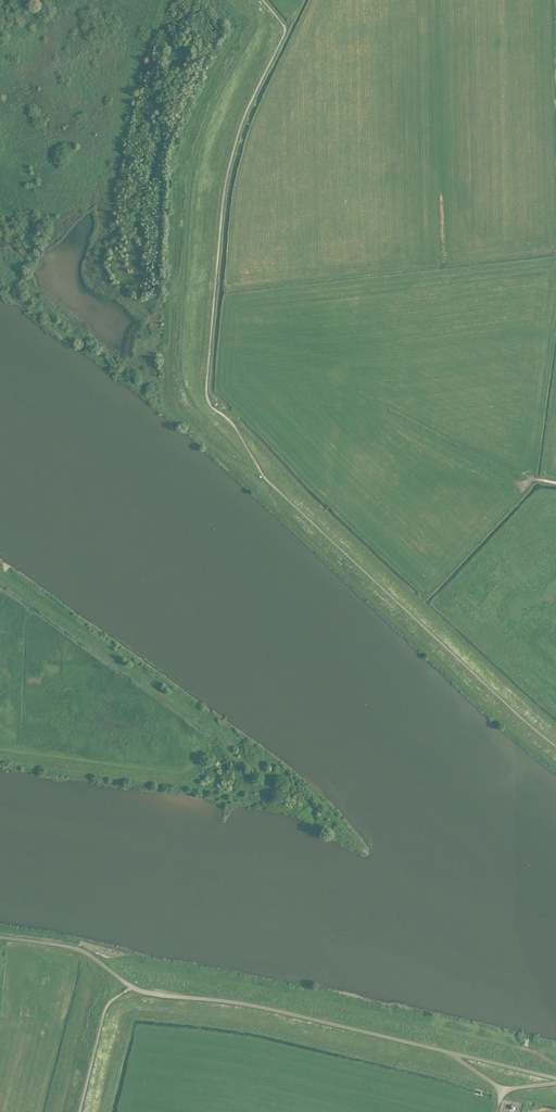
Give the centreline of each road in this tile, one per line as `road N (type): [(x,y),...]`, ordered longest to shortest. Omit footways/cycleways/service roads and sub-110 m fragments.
road 1 (unclassified): [(555,1077),(254,1006),(138,989),(82,948),(0,936)]
road 2 (track): [(217,735),(0,574)]
road 3 (track): [(0,749),(184,771),(210,741)]

